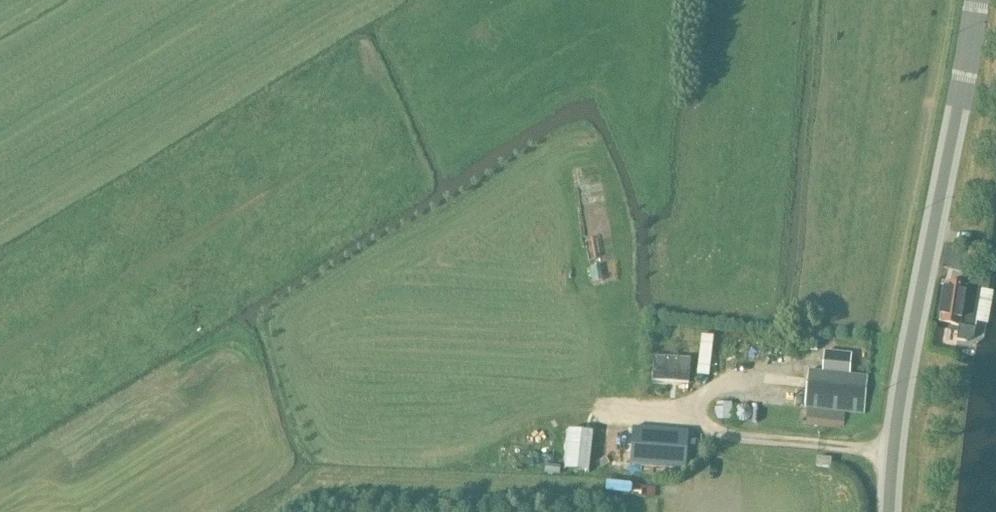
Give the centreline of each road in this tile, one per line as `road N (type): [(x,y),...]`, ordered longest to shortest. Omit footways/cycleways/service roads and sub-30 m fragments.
road 1 (secondary): [(892,511),(906,370),(986,0)]

